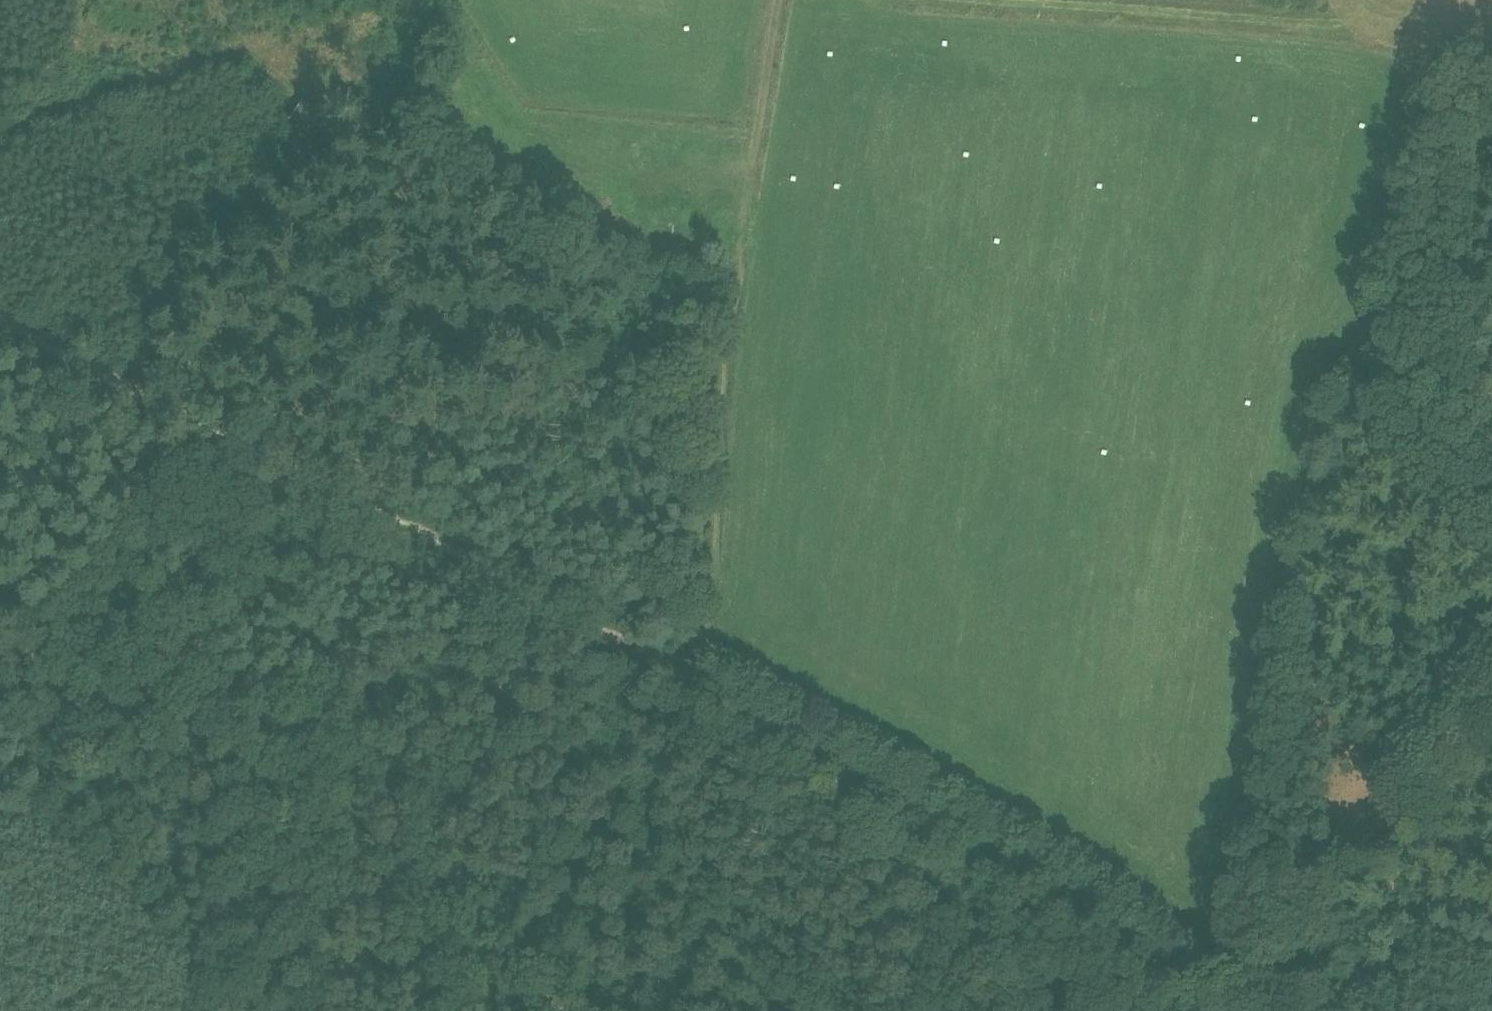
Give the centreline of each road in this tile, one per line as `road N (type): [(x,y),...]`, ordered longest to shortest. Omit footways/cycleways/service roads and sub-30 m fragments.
road 1 (track): [(1237,1010),(1112,913),(0,309)]

